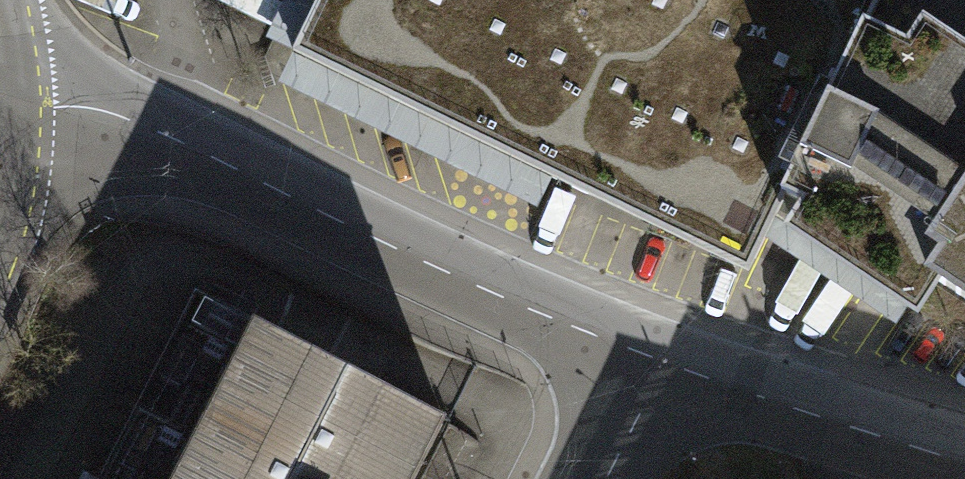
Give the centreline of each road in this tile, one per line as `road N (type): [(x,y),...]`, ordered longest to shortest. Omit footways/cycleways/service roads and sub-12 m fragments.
road 1 (unclassified): [(26,95),(140,124),(529,311),(663,362)]
road 2 (unclassified): [(663,362),(964,464)]
road 3 (secondary): [(0,256),(17,188),(26,95)]
road 4 (unclassified): [(663,362),(604,478)]

